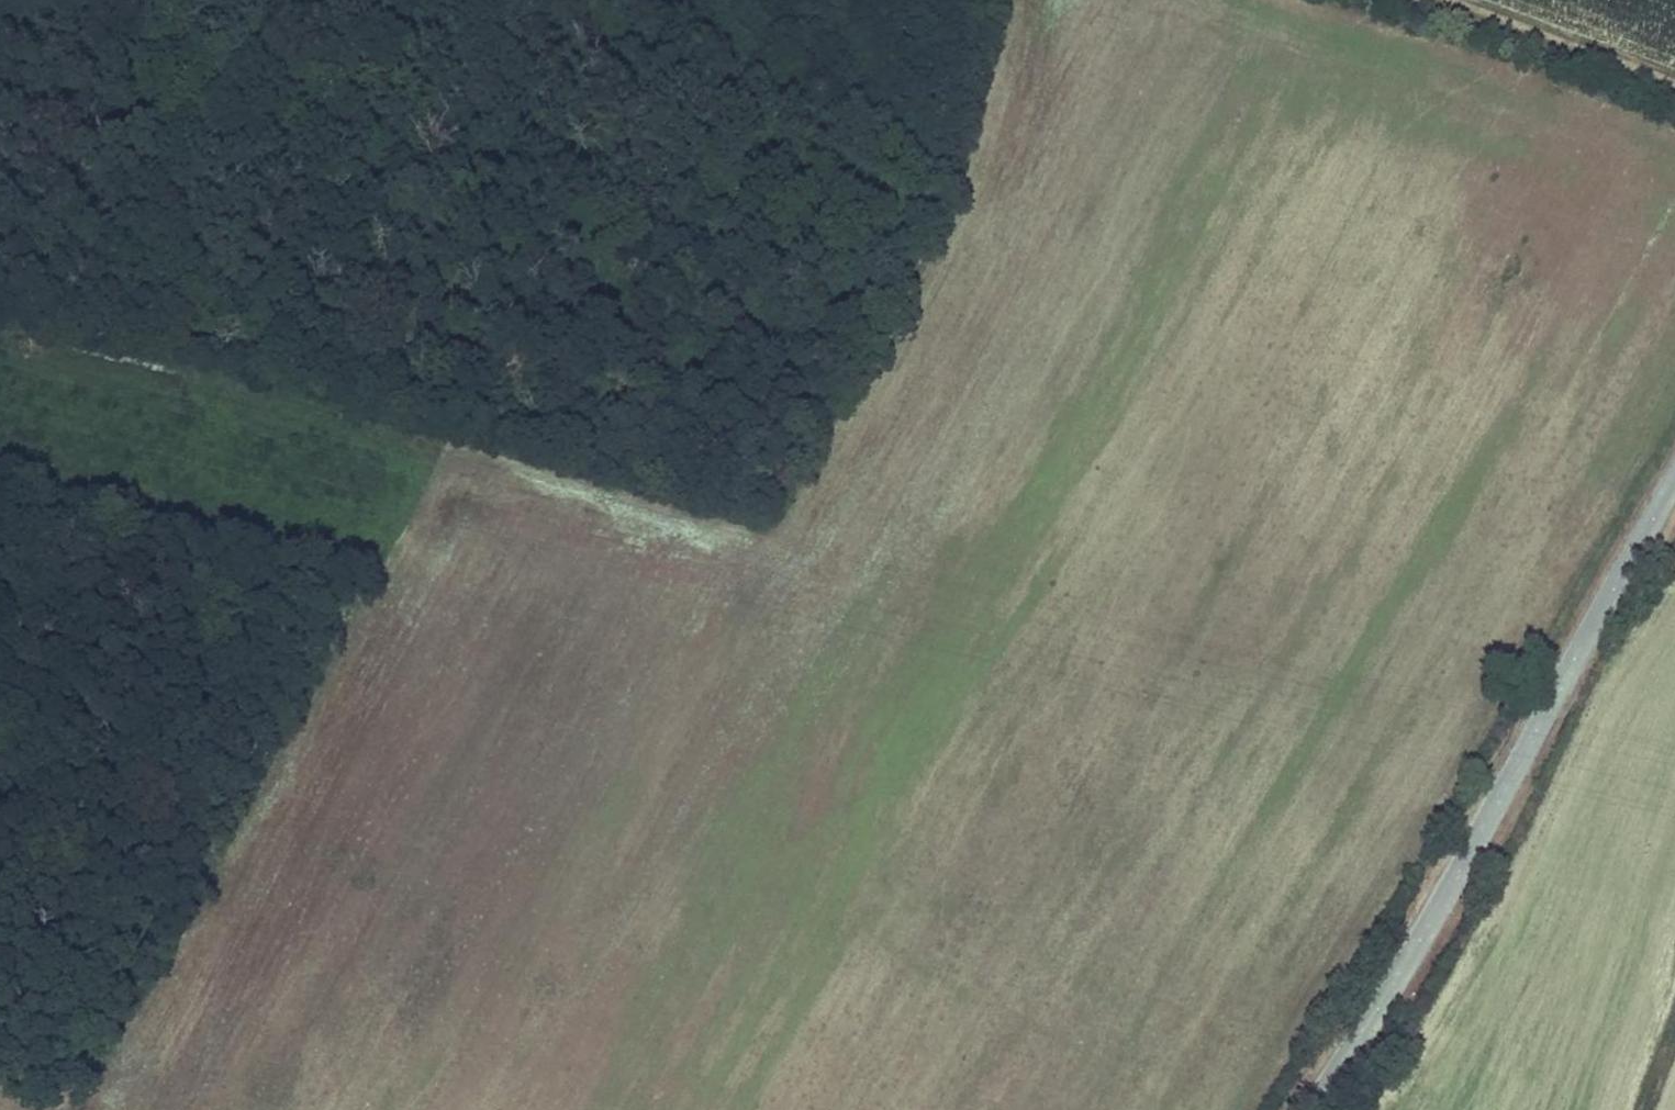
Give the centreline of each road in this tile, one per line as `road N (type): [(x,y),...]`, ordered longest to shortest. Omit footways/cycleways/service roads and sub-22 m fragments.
road 1 (tertiary): [(1312,1109),(1379,1012),(1674,479)]

